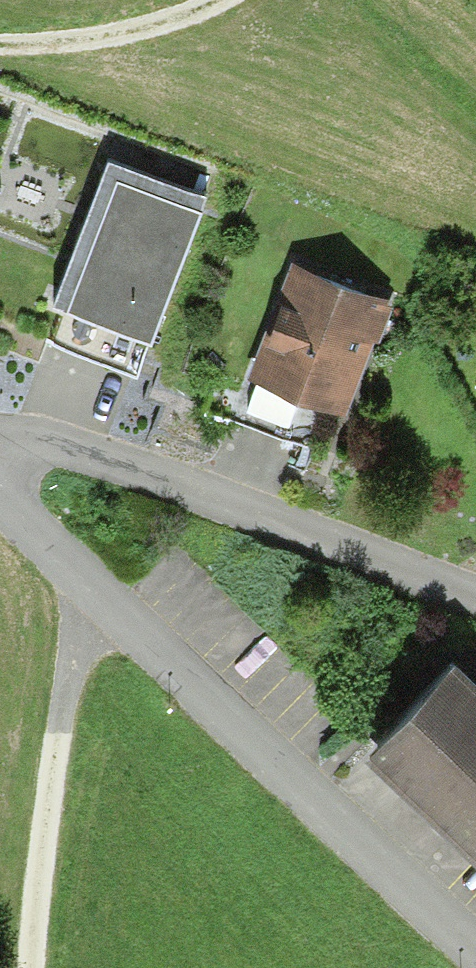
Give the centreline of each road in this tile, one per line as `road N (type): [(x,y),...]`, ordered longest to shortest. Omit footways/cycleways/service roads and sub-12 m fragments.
road 1 (unclassified): [(0,496),(475,951)]
road 2 (residential): [(0,440),(81,450),(475,593)]
road 3 (track): [(110,597),(76,641),(41,967)]
road 4 (track): [(207,0),(168,22),(0,51)]

